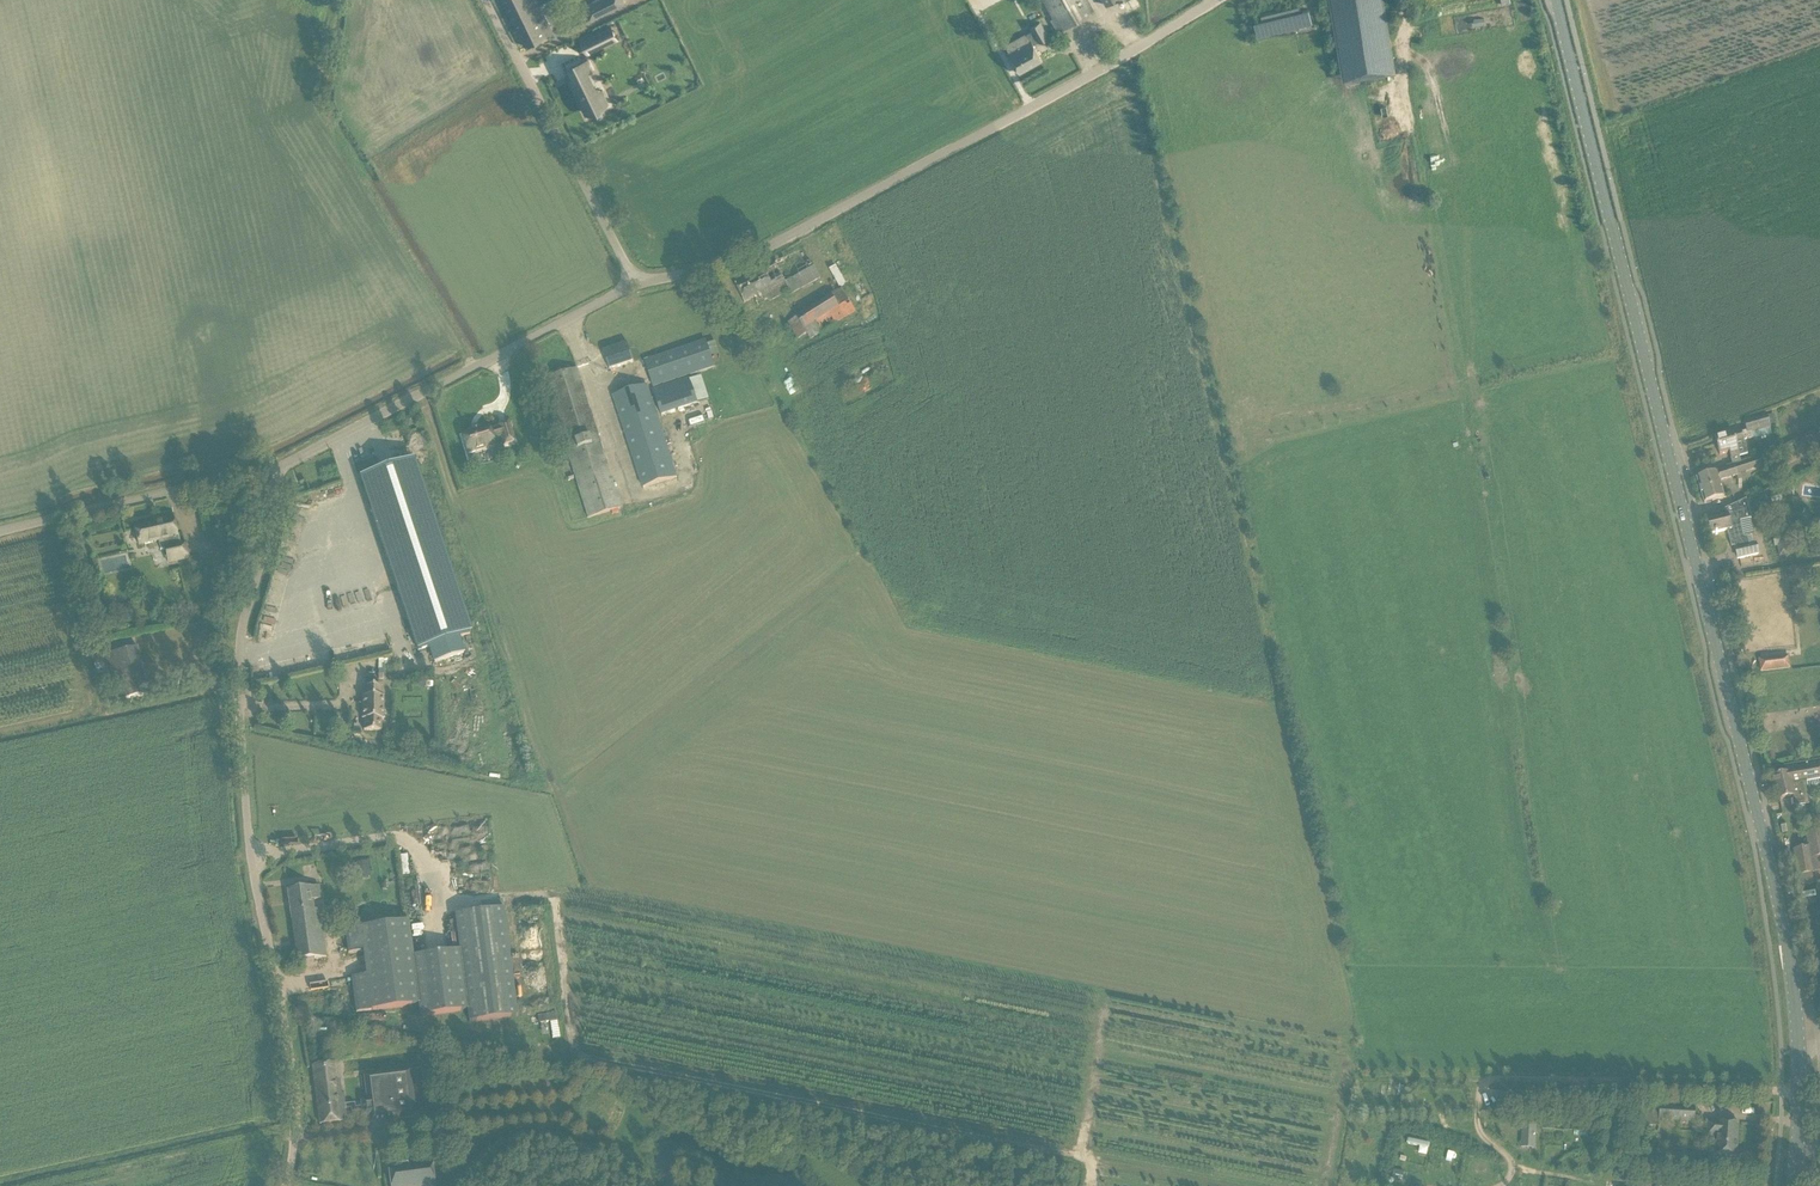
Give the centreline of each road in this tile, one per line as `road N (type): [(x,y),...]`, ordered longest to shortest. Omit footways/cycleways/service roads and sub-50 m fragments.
road 1 (tertiary): [(1798,1052),(1785,928),(1751,781),(1557,0)]
road 2 (unclassified): [(279,1185),(296,1100),(249,853),(238,648),(276,467)]
road 3 (unclassified): [(635,280),(731,264),(768,248),(1214,0)]
road 4 (unclassified): [(276,467),(635,280)]
road 5 (unclassified): [(635,280),(489,0)]
road 6 (unclassified): [(0,531),(276,467)]
road 7 (tertiary): [(1794,1185),(1798,1052)]

